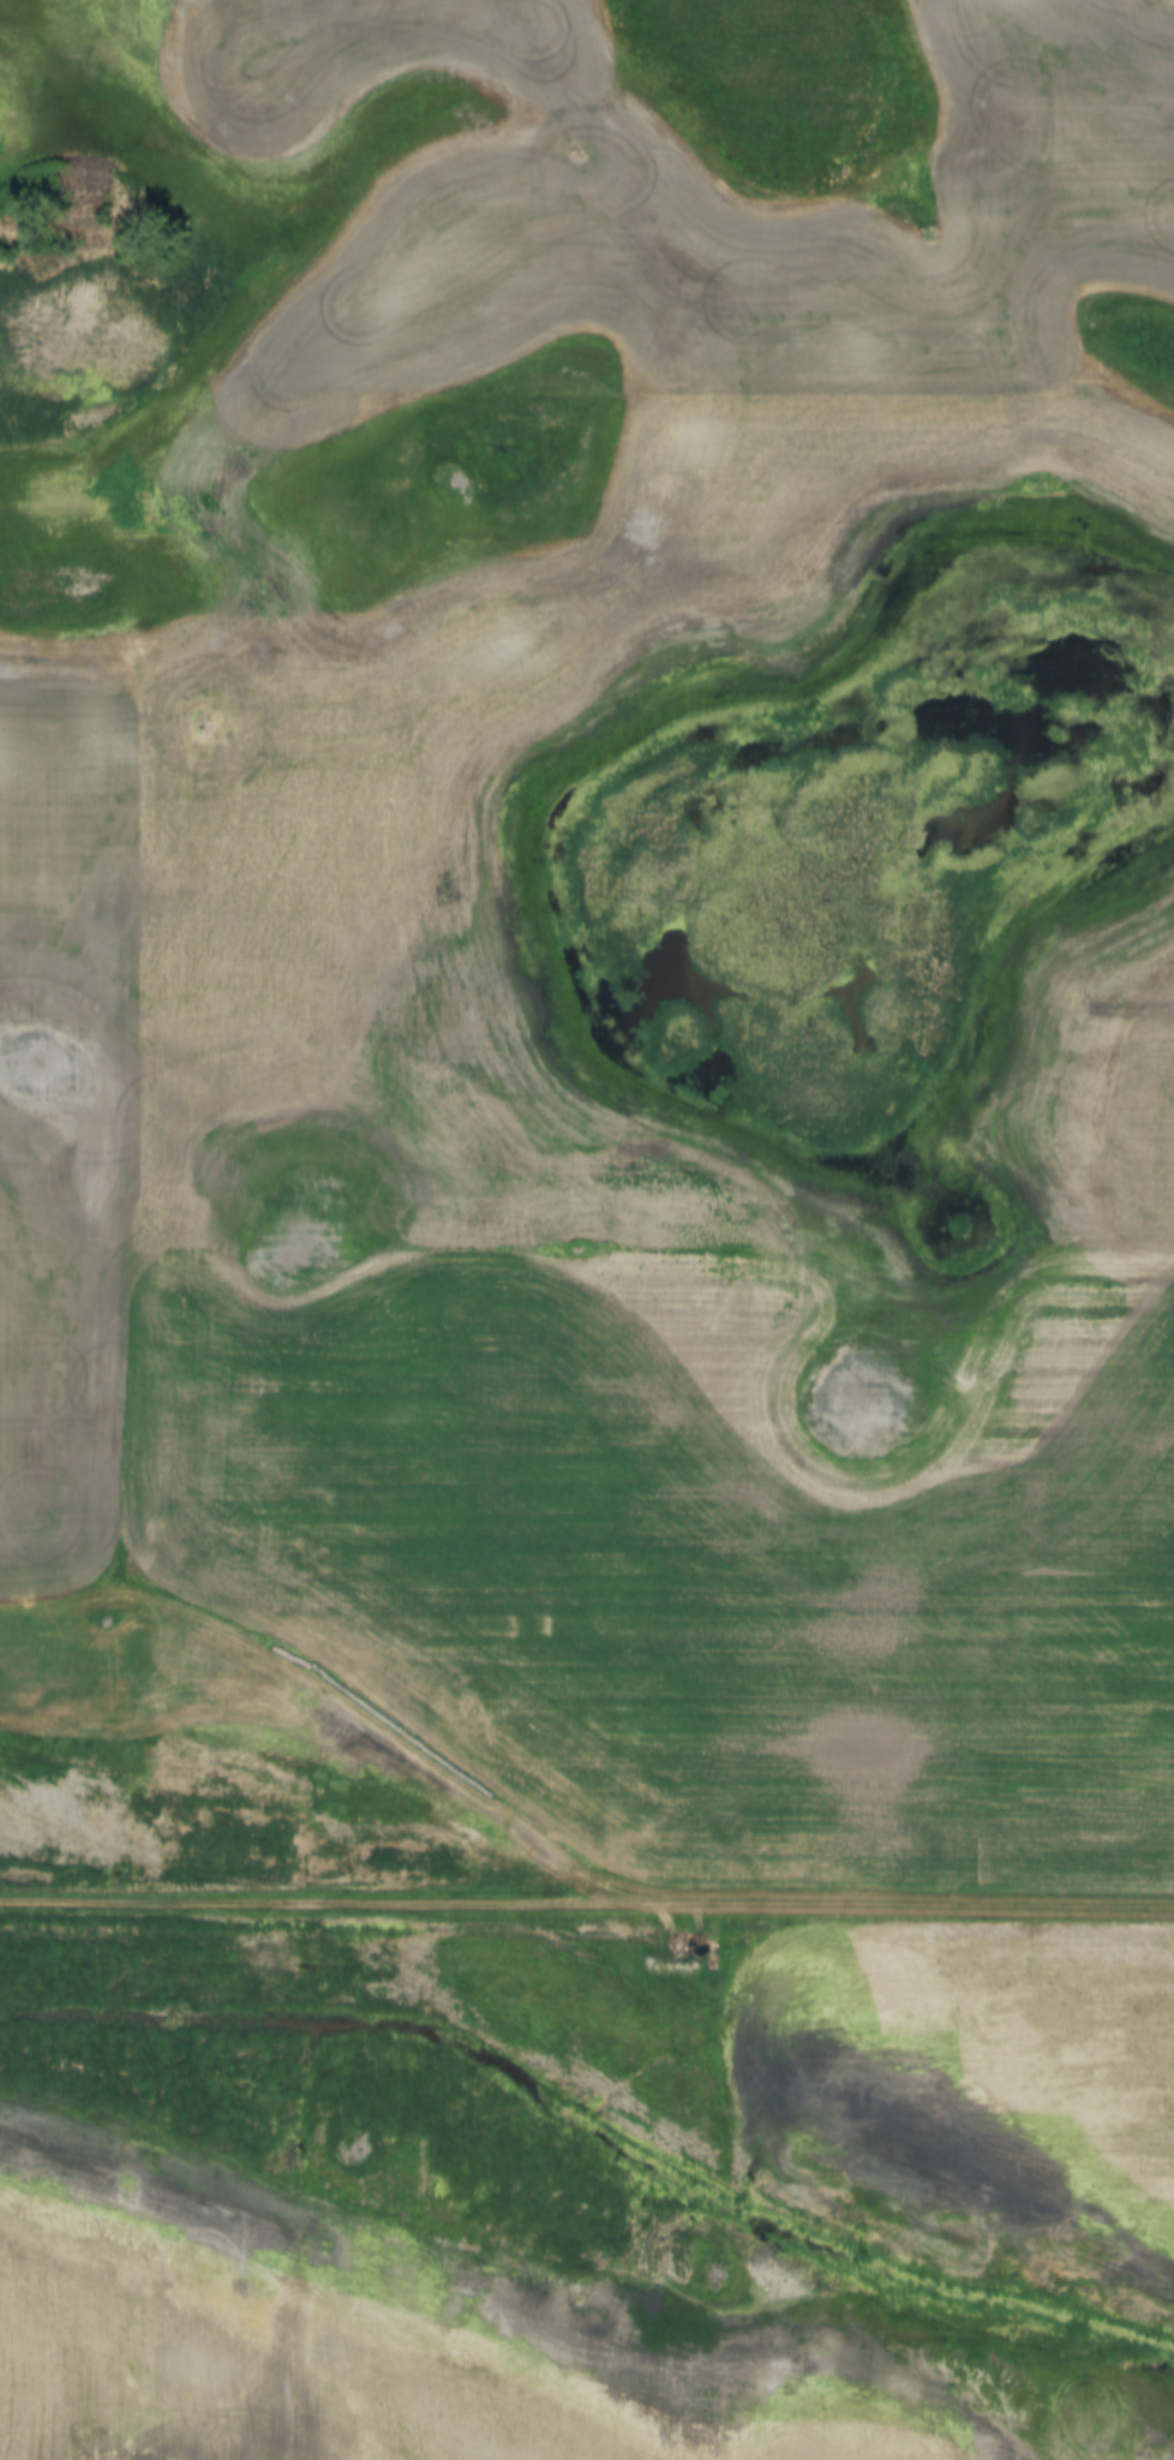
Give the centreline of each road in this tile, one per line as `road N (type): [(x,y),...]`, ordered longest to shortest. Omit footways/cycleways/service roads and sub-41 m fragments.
road 1 (track): [(1173,1905),(0,1896)]

